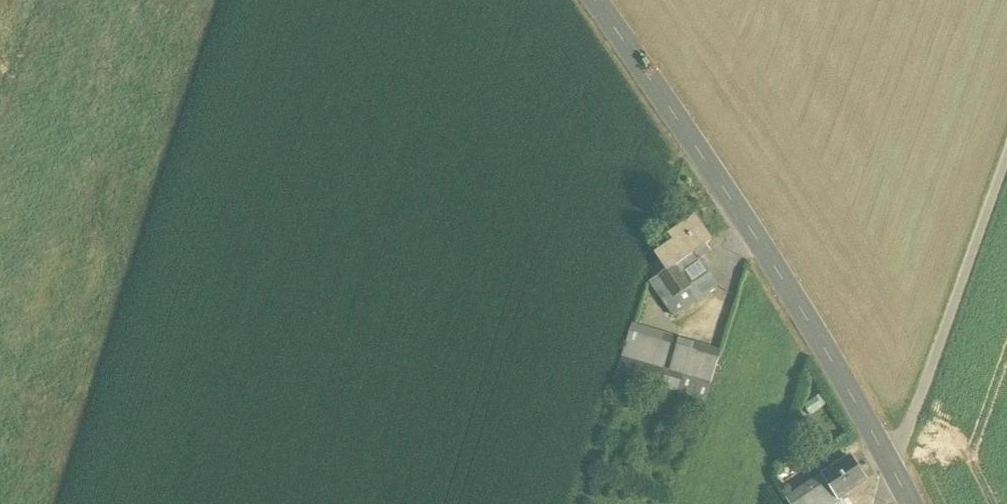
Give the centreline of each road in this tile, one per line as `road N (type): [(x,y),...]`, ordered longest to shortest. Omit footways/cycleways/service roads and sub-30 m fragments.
road 1 (tertiary): [(910,503),(775,266),(596,0)]
road 2 (track): [(1006,153),(892,468)]

